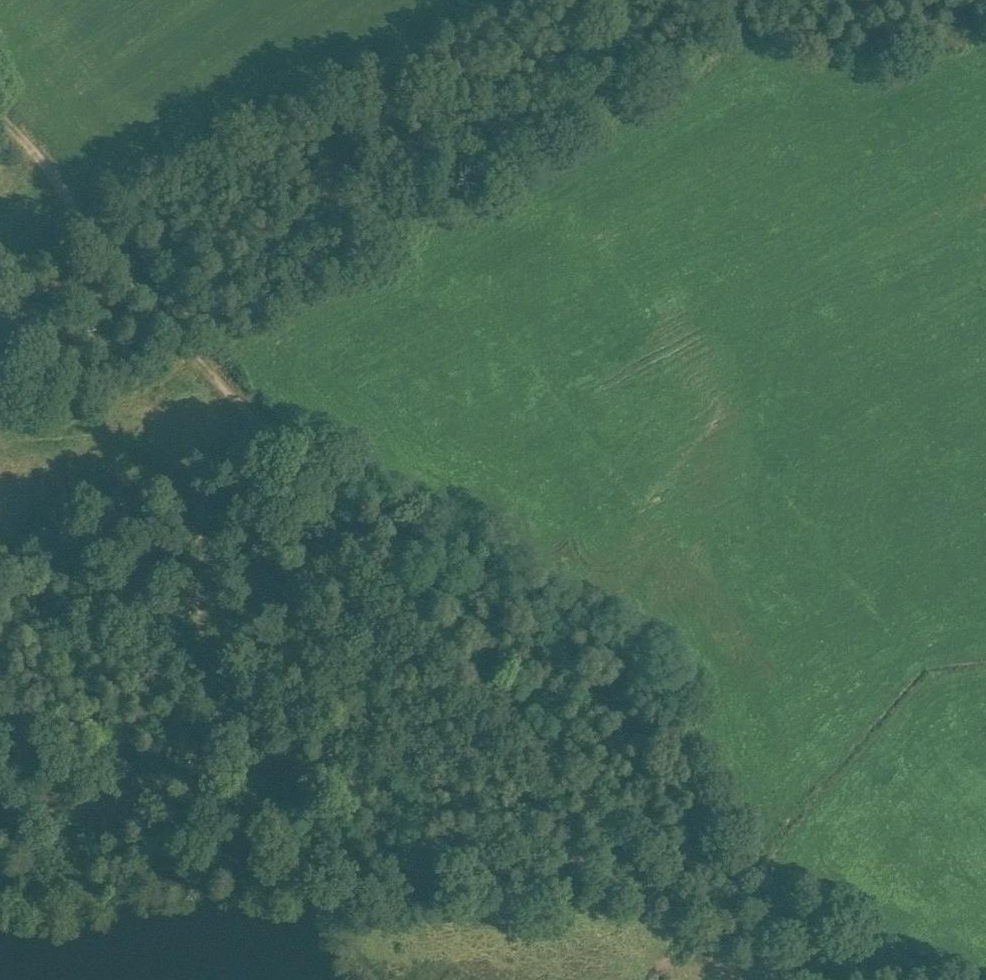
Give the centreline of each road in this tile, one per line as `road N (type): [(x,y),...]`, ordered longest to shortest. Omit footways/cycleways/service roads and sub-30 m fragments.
road 1 (track): [(0,118),(368,552)]
road 2 (track): [(368,552),(623,844)]
road 3 (track): [(623,844),(752,928),(811,979)]

